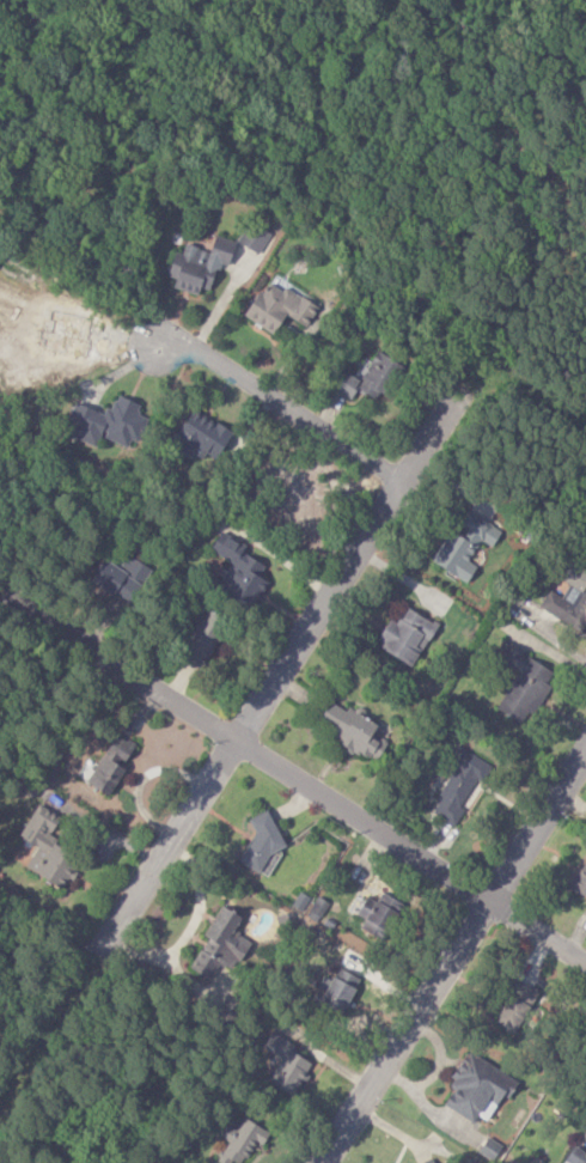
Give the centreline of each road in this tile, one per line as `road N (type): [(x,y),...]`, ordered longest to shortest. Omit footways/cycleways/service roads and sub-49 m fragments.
road 1 (residential): [(0,1104),(470,373)]
road 2 (residential): [(490,899),(0,594)]
road 3 (residential): [(320,1162),(585,750)]
road 4 (residential): [(401,480),(196,349),(144,336)]

